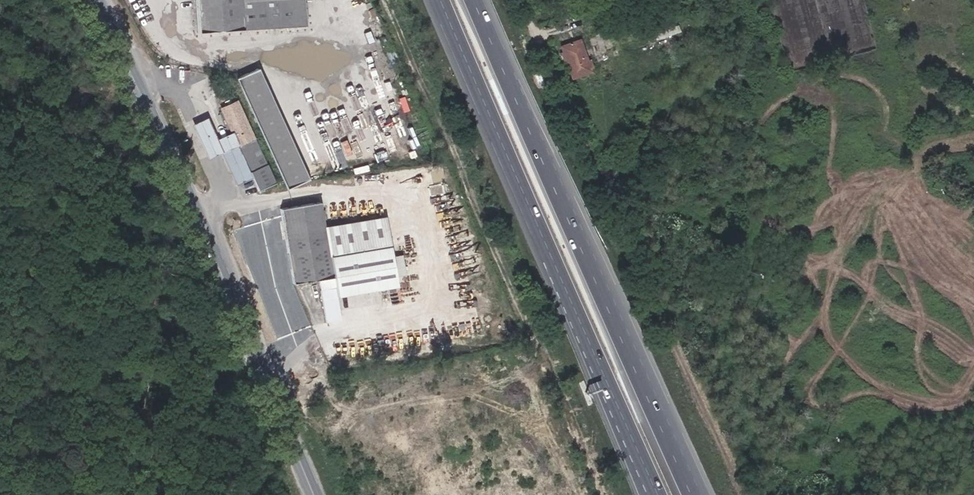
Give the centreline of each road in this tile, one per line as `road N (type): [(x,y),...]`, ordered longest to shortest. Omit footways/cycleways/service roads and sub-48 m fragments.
road 1 (primary): [(95,0),(183,181),(313,494)]
road 2 (motorway): [(443,0),(627,426)]
road 3 (motorway): [(656,416),(478,0)]

